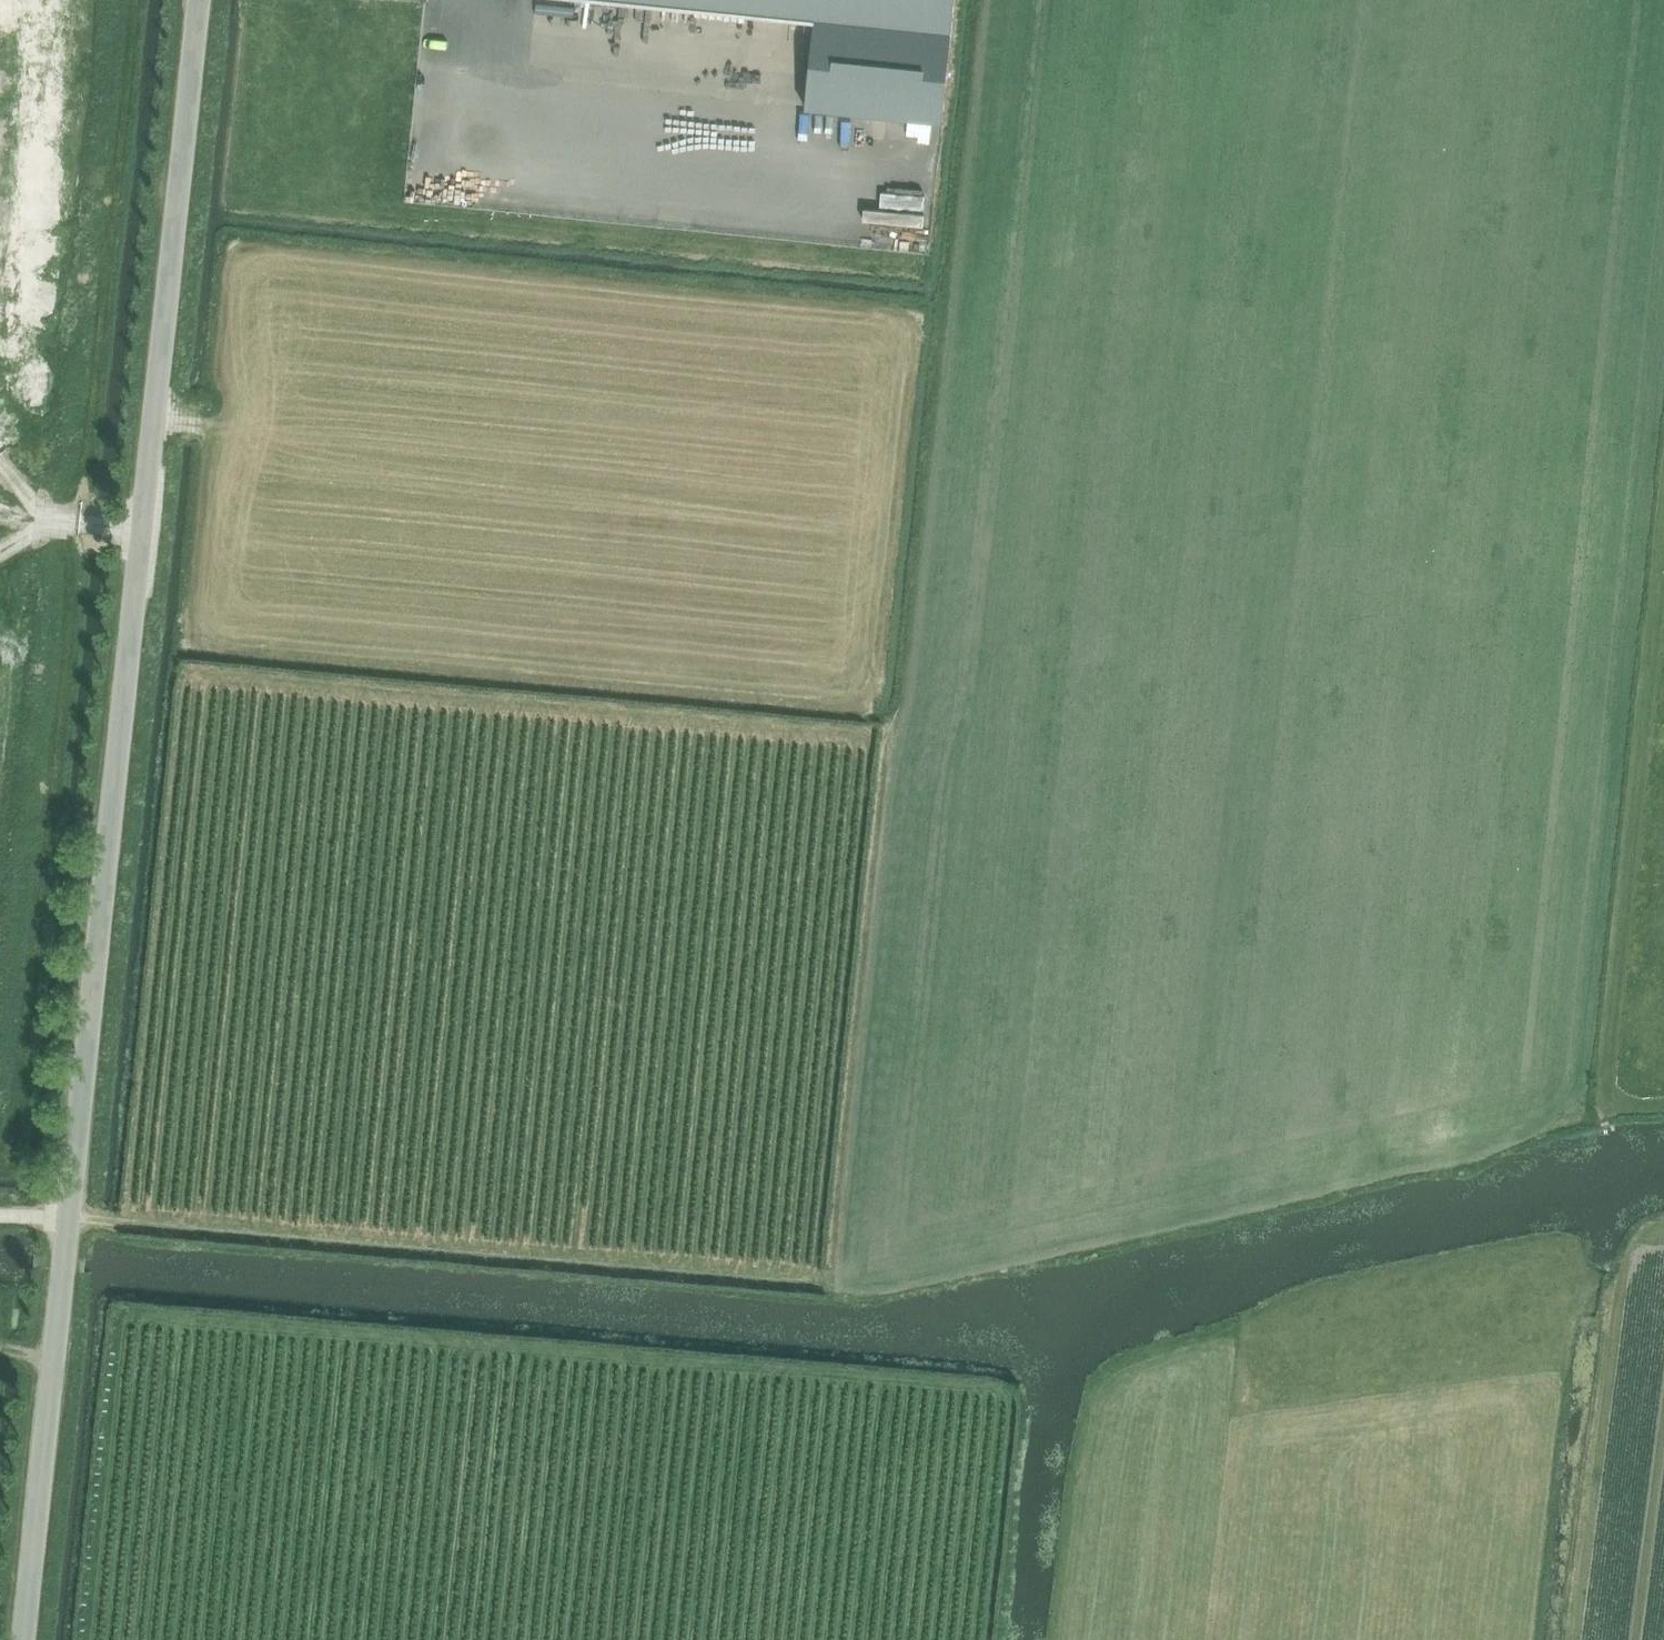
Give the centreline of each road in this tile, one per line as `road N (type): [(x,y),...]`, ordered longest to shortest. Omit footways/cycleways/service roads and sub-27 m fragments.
road 1 (unclassified): [(29,1639),(192,0)]

